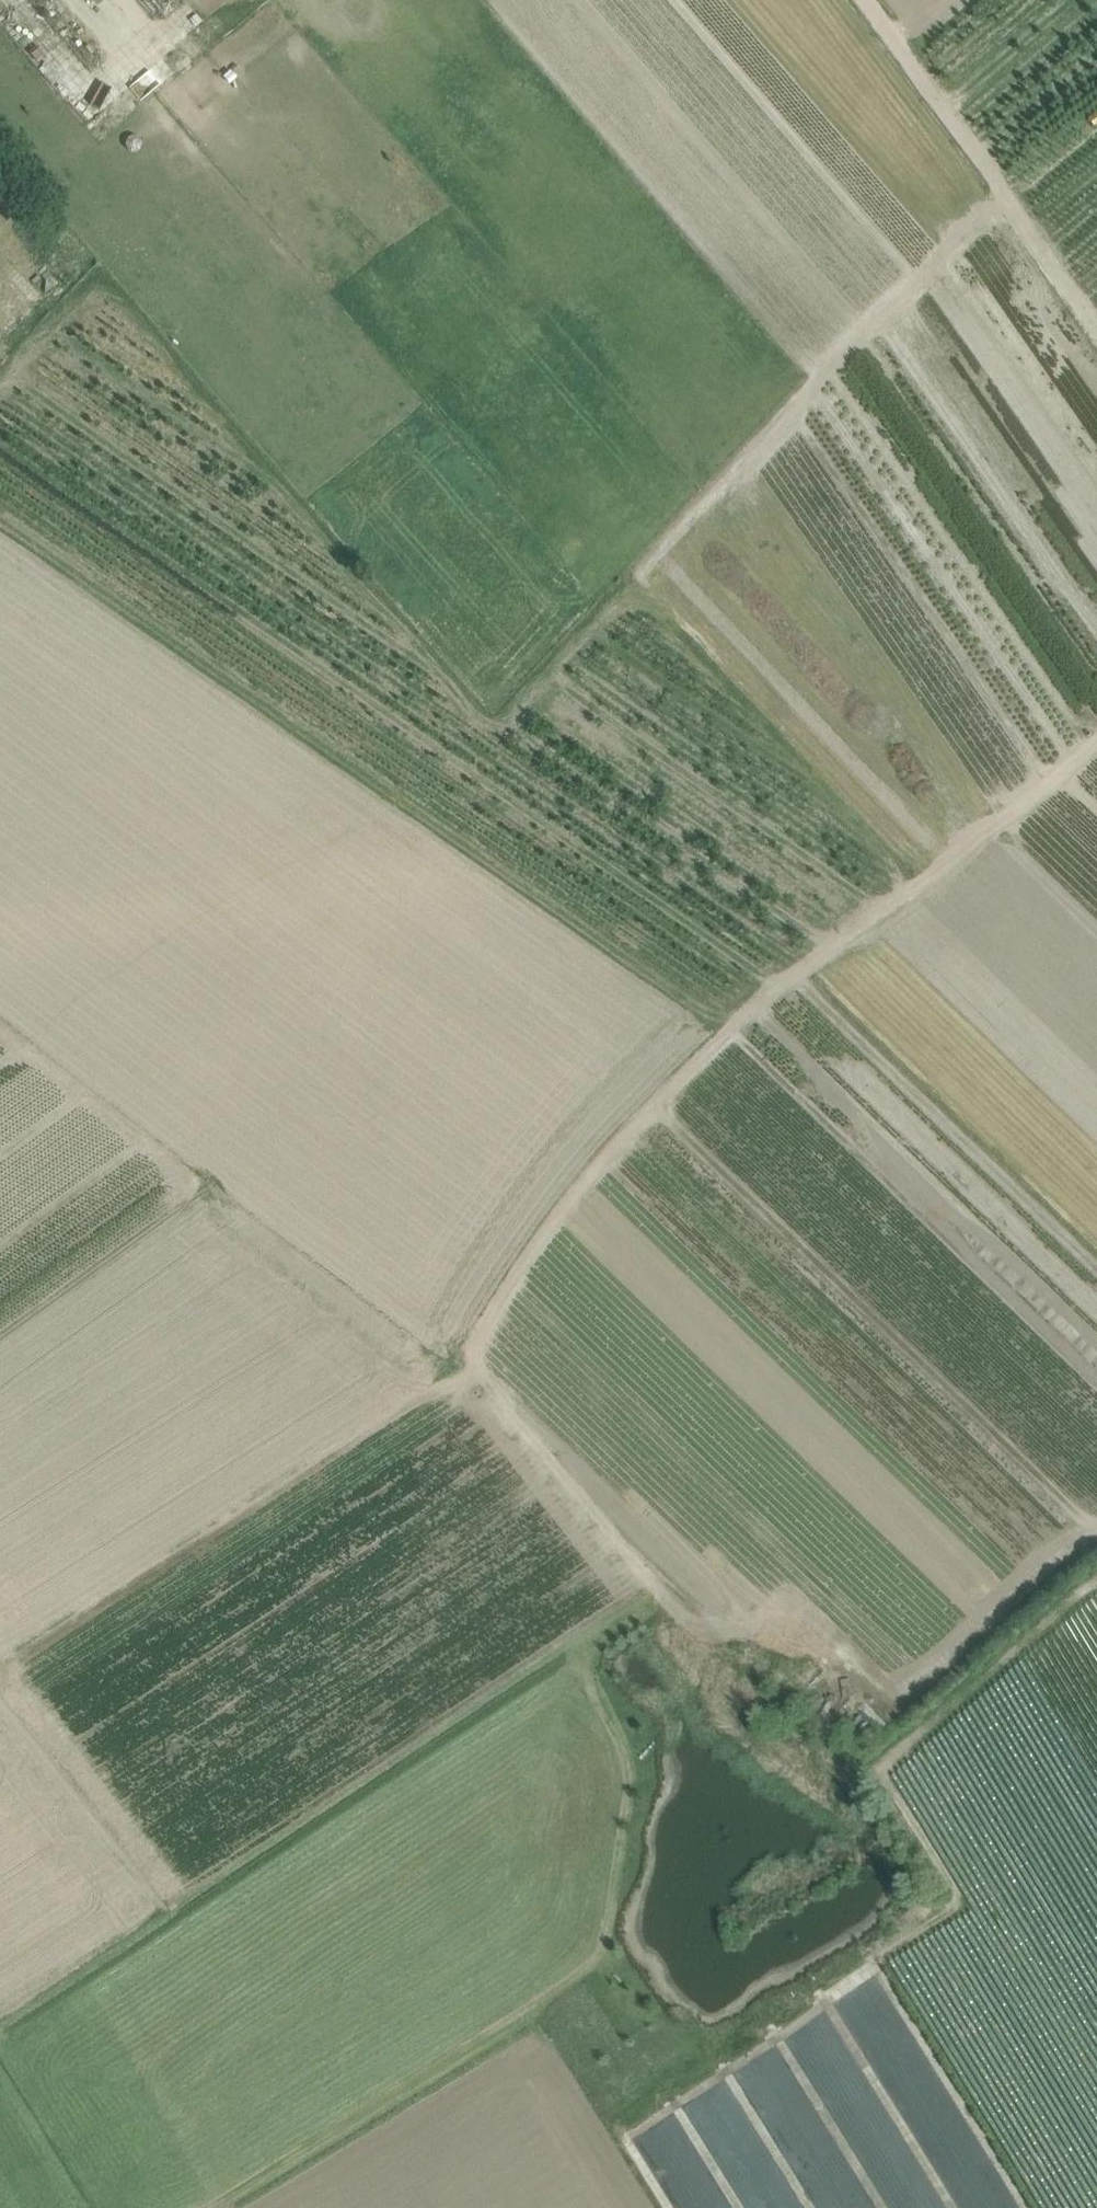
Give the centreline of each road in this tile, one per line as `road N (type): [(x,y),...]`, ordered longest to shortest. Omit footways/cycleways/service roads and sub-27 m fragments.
road 1 (track): [(457,1358),(517,1261),(653,1096),(809,964),(1096,743)]
road 2 (track): [(1096,328),(863,0)]

